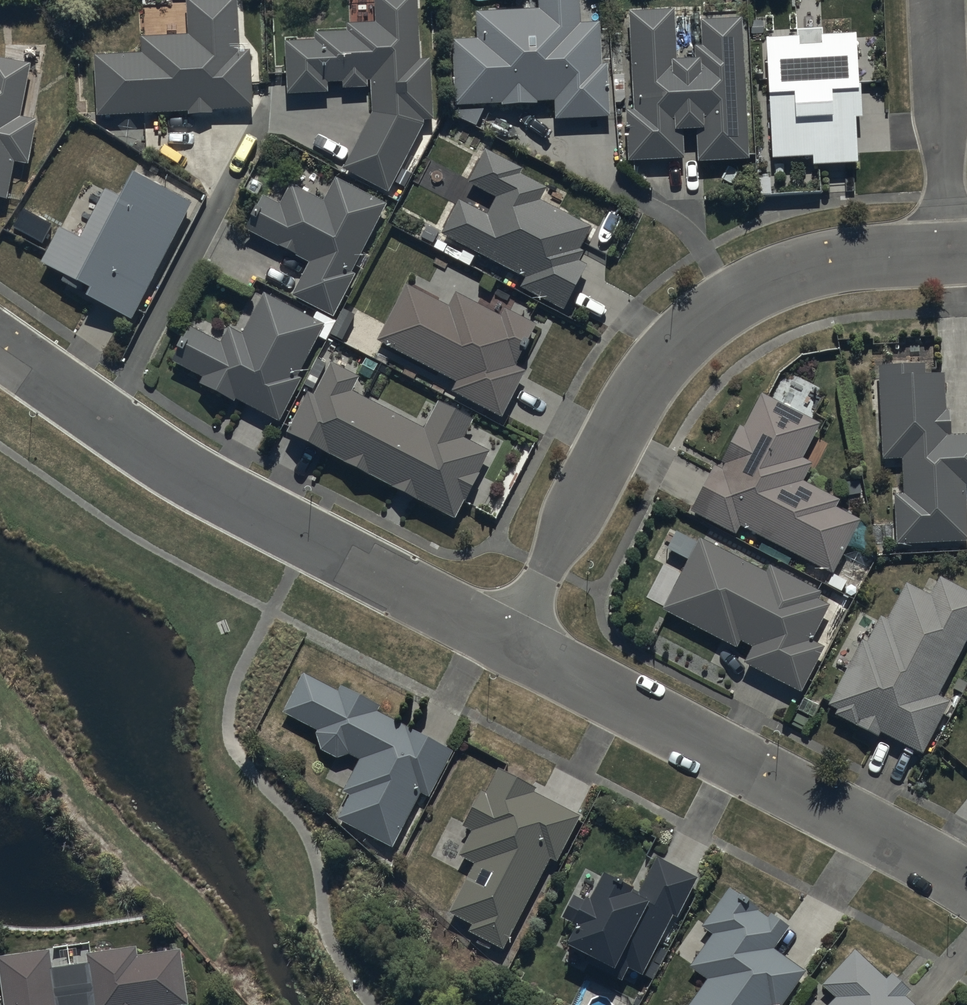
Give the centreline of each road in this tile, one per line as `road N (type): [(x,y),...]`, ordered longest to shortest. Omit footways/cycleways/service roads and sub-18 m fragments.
road 1 (residential): [(505,641),(637,401),(707,321),(817,269),(950,251)]
road 2 (residential): [(505,641),(167,462),(0,346)]
road 3 (residential): [(966,885),(505,641)]
road 4 (residential): [(950,251),(936,0)]

